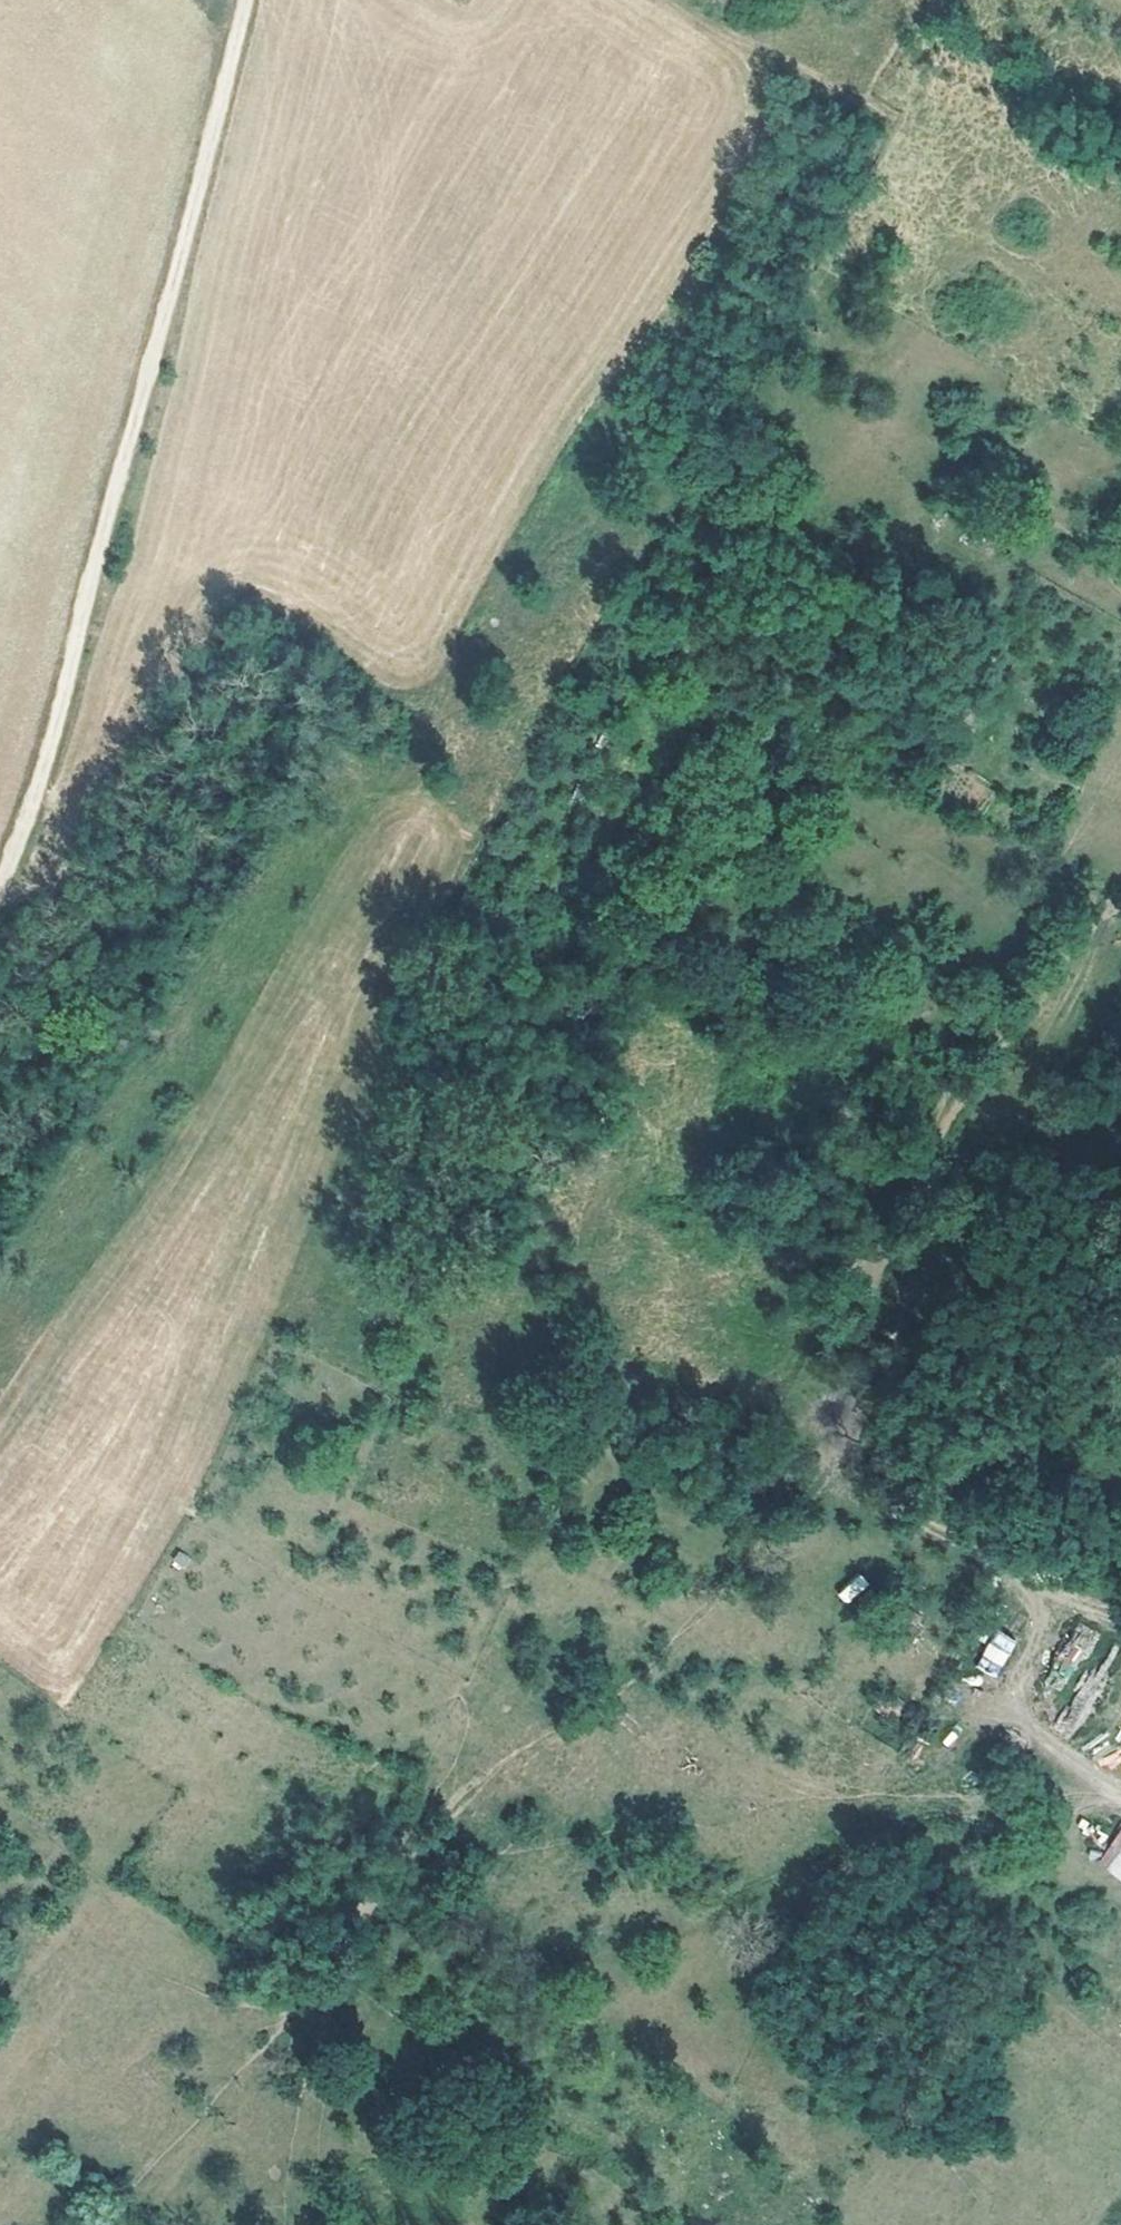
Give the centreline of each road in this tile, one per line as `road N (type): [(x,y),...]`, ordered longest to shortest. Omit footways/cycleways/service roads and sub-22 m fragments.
road 1 (track): [(242,0),(123,511),(23,840),(0,886)]

